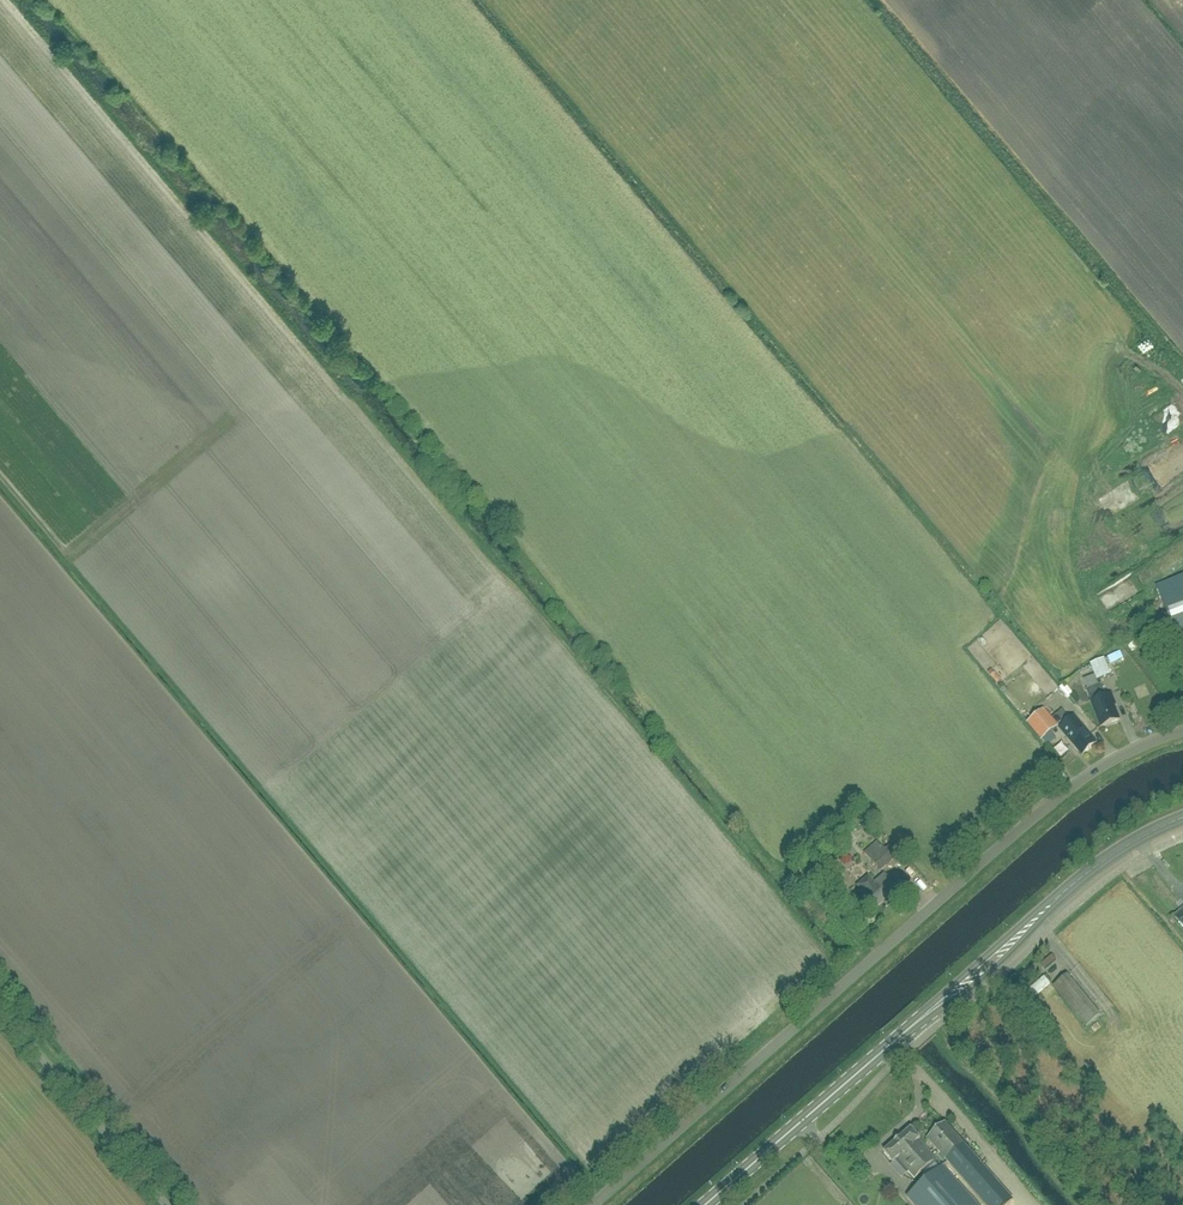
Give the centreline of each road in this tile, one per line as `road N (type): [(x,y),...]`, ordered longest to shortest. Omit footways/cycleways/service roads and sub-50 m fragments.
road 1 (unclassified): [(593,1204),(1089,774),(1182,734)]
road 2 (primary): [(706,1204),(1102,865),(1182,821)]
road 3 (unclassified): [(166,1204),(0,1010)]

